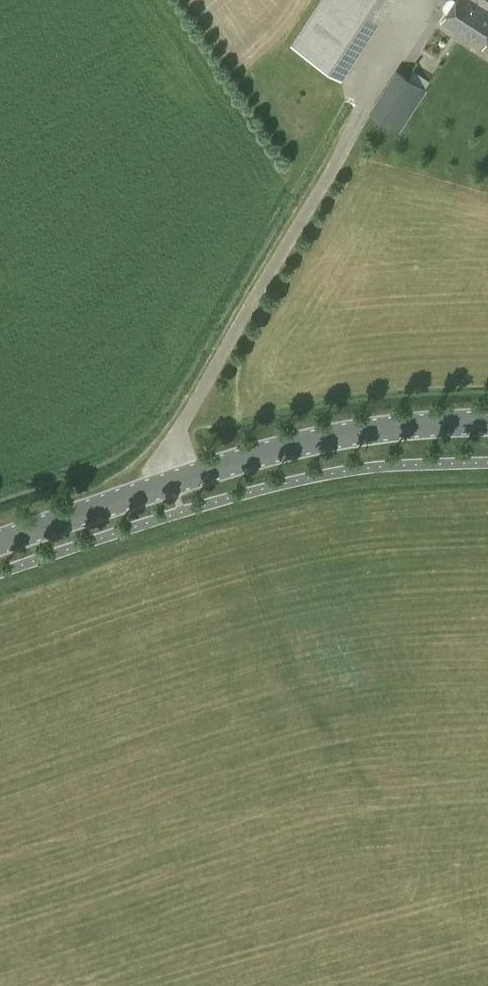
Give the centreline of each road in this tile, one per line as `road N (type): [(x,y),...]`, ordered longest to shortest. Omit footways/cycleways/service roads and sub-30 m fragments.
road 1 (secondary): [(0,547),(224,467),(339,438),(487,424)]

